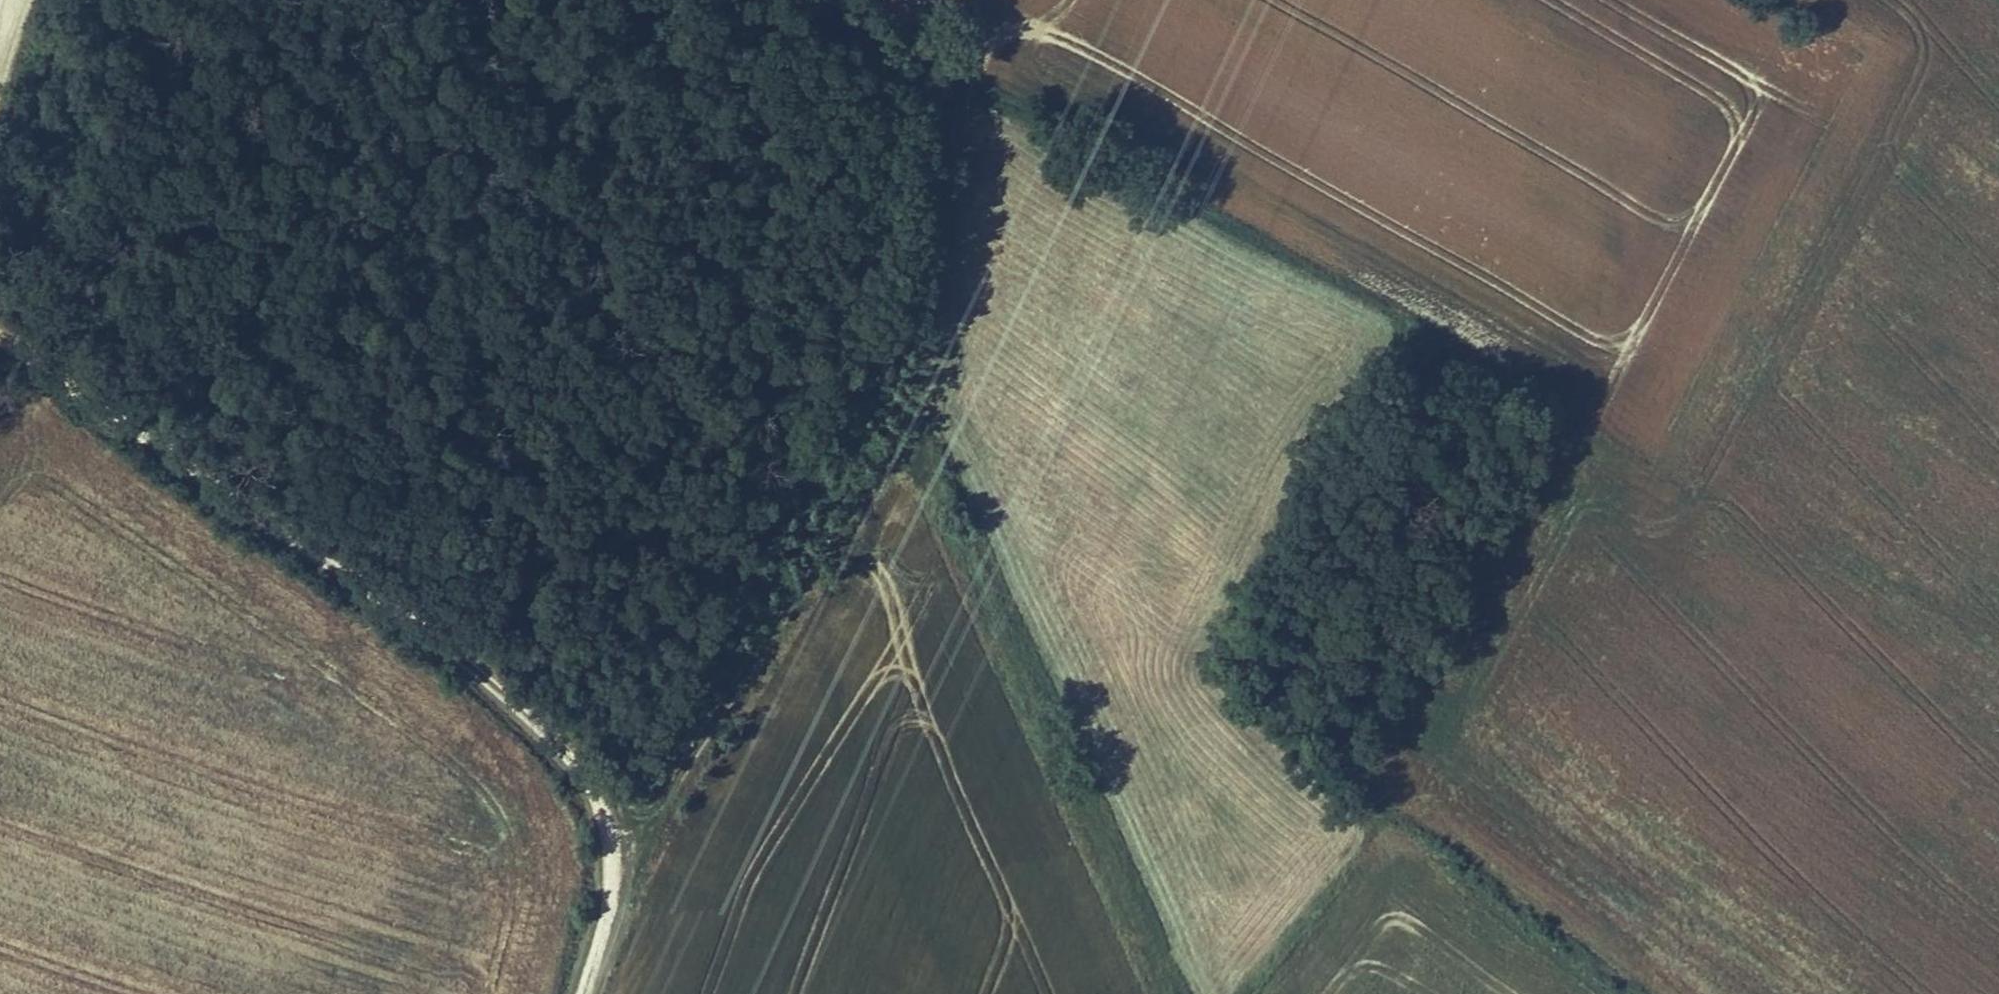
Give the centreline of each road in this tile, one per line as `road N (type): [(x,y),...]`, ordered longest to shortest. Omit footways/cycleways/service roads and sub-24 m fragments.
road 1 (track): [(0,344),(474,674),(563,752),(599,806),(609,862),(603,926),(583,993)]

